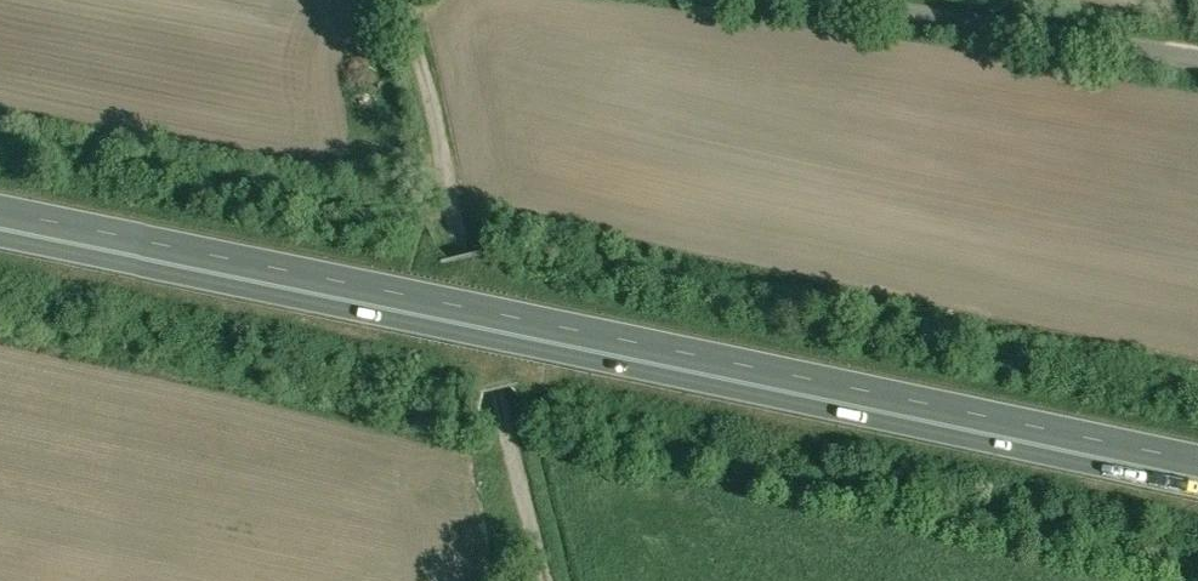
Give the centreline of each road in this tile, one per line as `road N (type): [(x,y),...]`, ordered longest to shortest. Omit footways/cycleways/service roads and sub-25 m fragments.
road 1 (trunk): [(1197,464),(0,215)]
road 2 (track): [(417,0),(540,580)]
road 3 (unclassified): [(860,0),(1197,53)]

